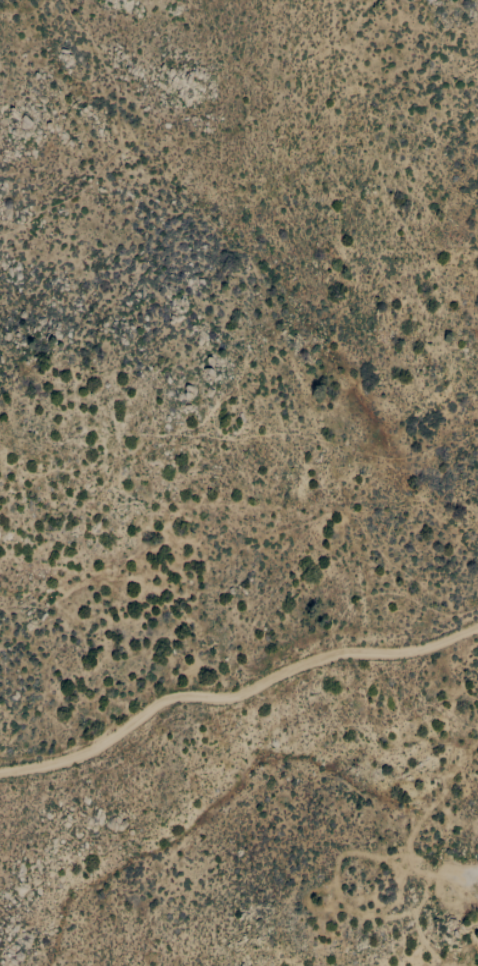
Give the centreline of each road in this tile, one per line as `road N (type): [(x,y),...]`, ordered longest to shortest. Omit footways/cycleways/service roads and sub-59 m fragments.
road 1 (track): [(0,773),(79,758),(157,699),(240,693),(326,654),(411,652),(477,626)]

